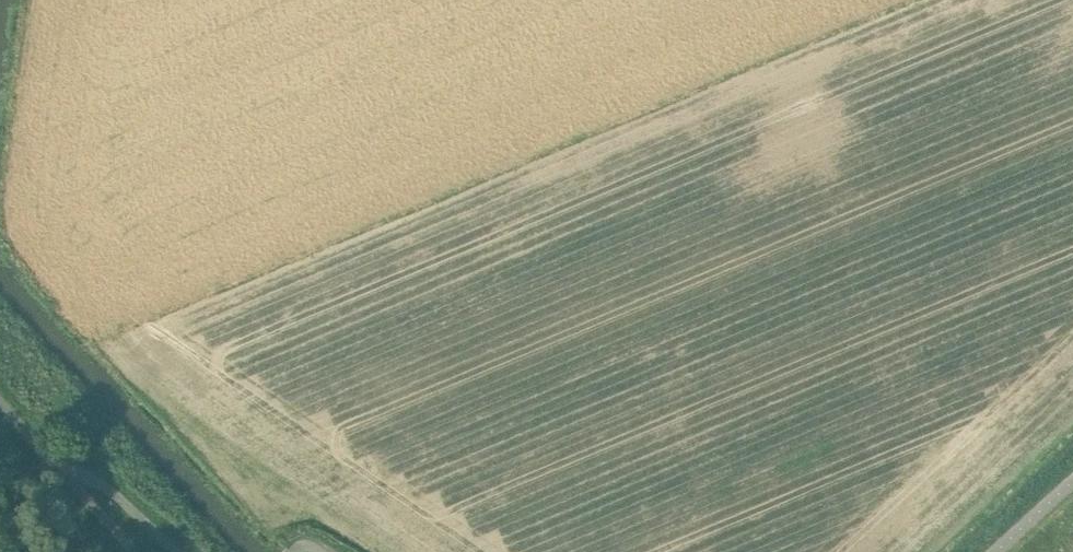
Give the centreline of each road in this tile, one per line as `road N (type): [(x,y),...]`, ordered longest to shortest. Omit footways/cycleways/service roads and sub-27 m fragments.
road 1 (unclassified): [(136,551),(0,402)]

